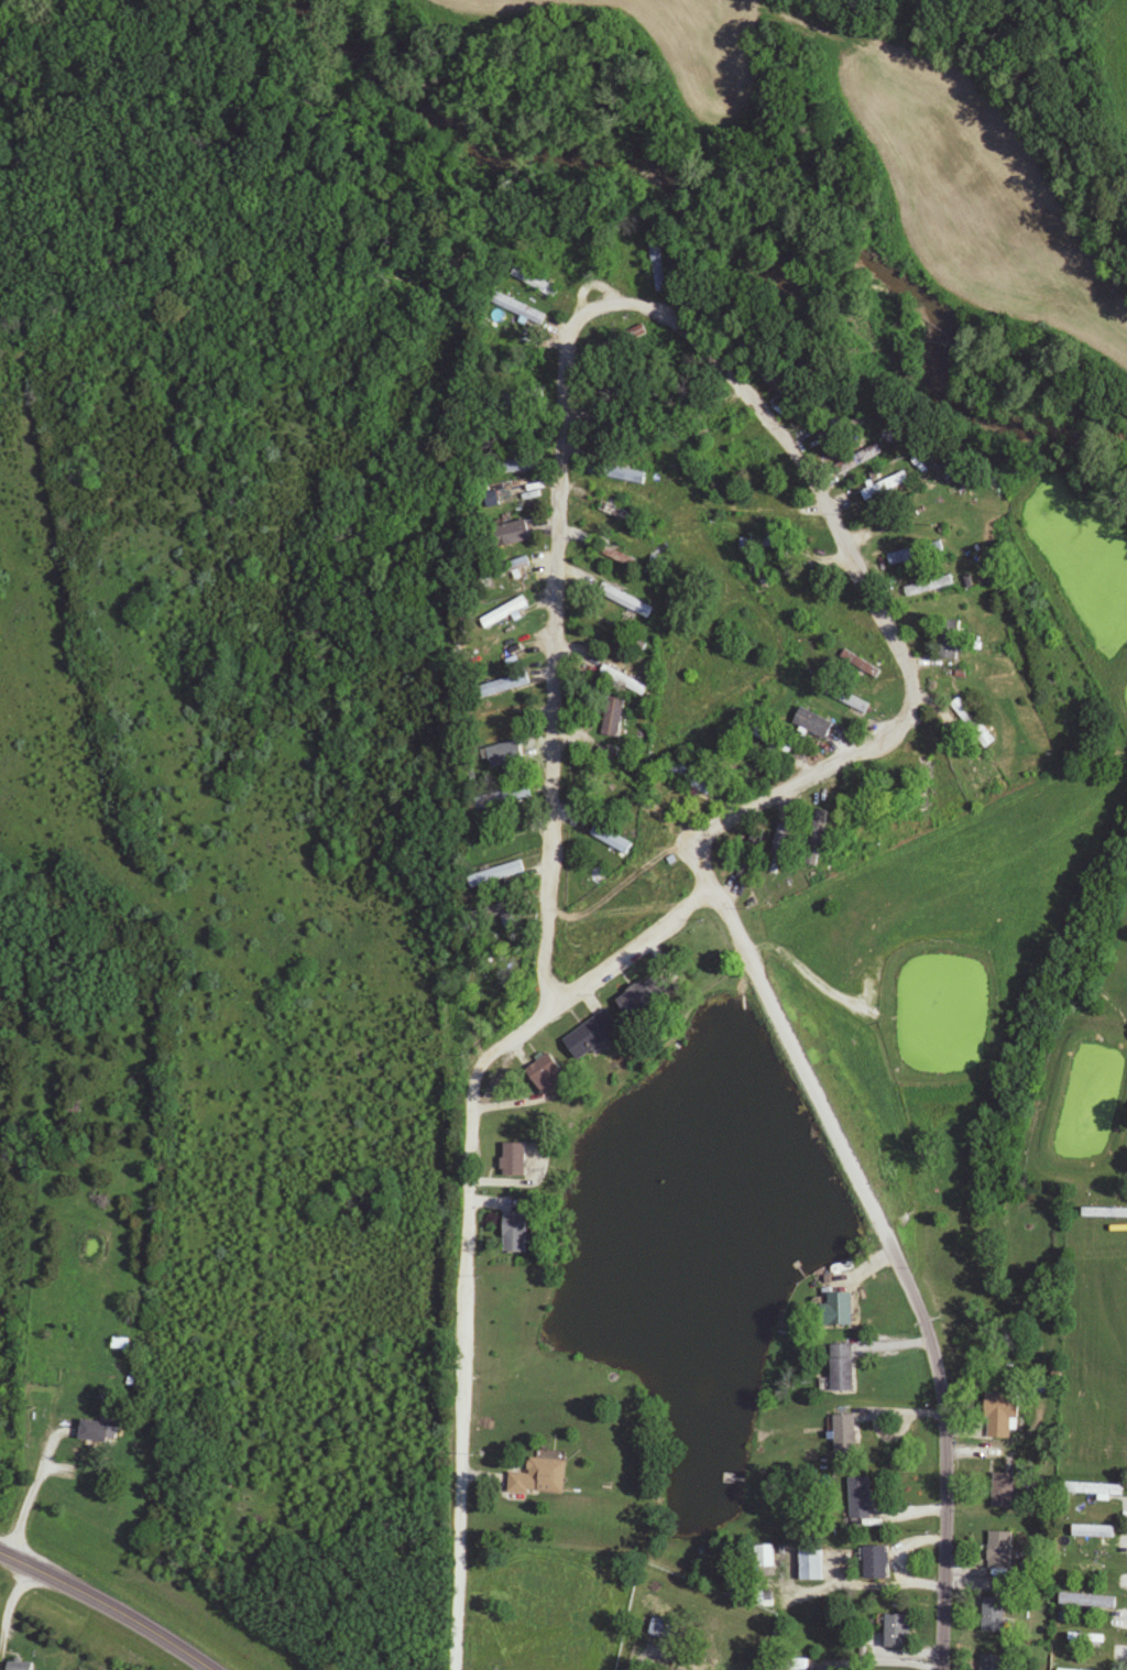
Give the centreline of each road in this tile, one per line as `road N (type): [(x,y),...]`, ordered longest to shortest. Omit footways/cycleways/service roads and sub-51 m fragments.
road 1 (residential): [(710,891),(692,840),(899,729),(910,716),(909,668),(791,445),(683,324),(626,303),(584,313),(561,363),(546,1016)]
road 2 (residential): [(710,891),(479,1071),(459,1646),(452,1669)]
road 3 (residential): [(941,1669),(945,1439),(935,1356),(893,1246),(710,891)]
road 4 (secondary): [(0,1558),(202,1669)]

